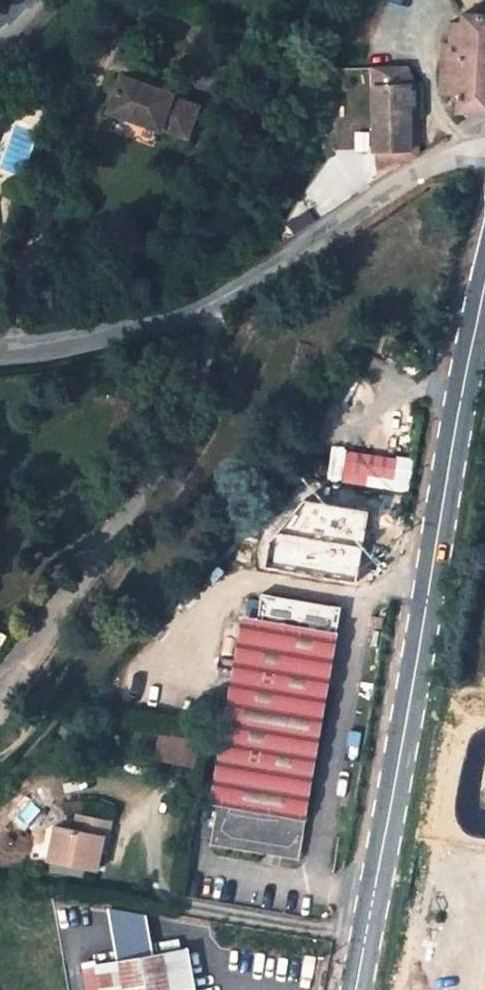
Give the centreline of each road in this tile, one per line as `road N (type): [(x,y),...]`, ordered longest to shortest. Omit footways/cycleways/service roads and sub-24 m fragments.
road 1 (unclassified): [(356,989),(484,279)]
road 2 (residential): [(0,351),(94,340),(223,302),(426,167),(463,153),(484,156)]

